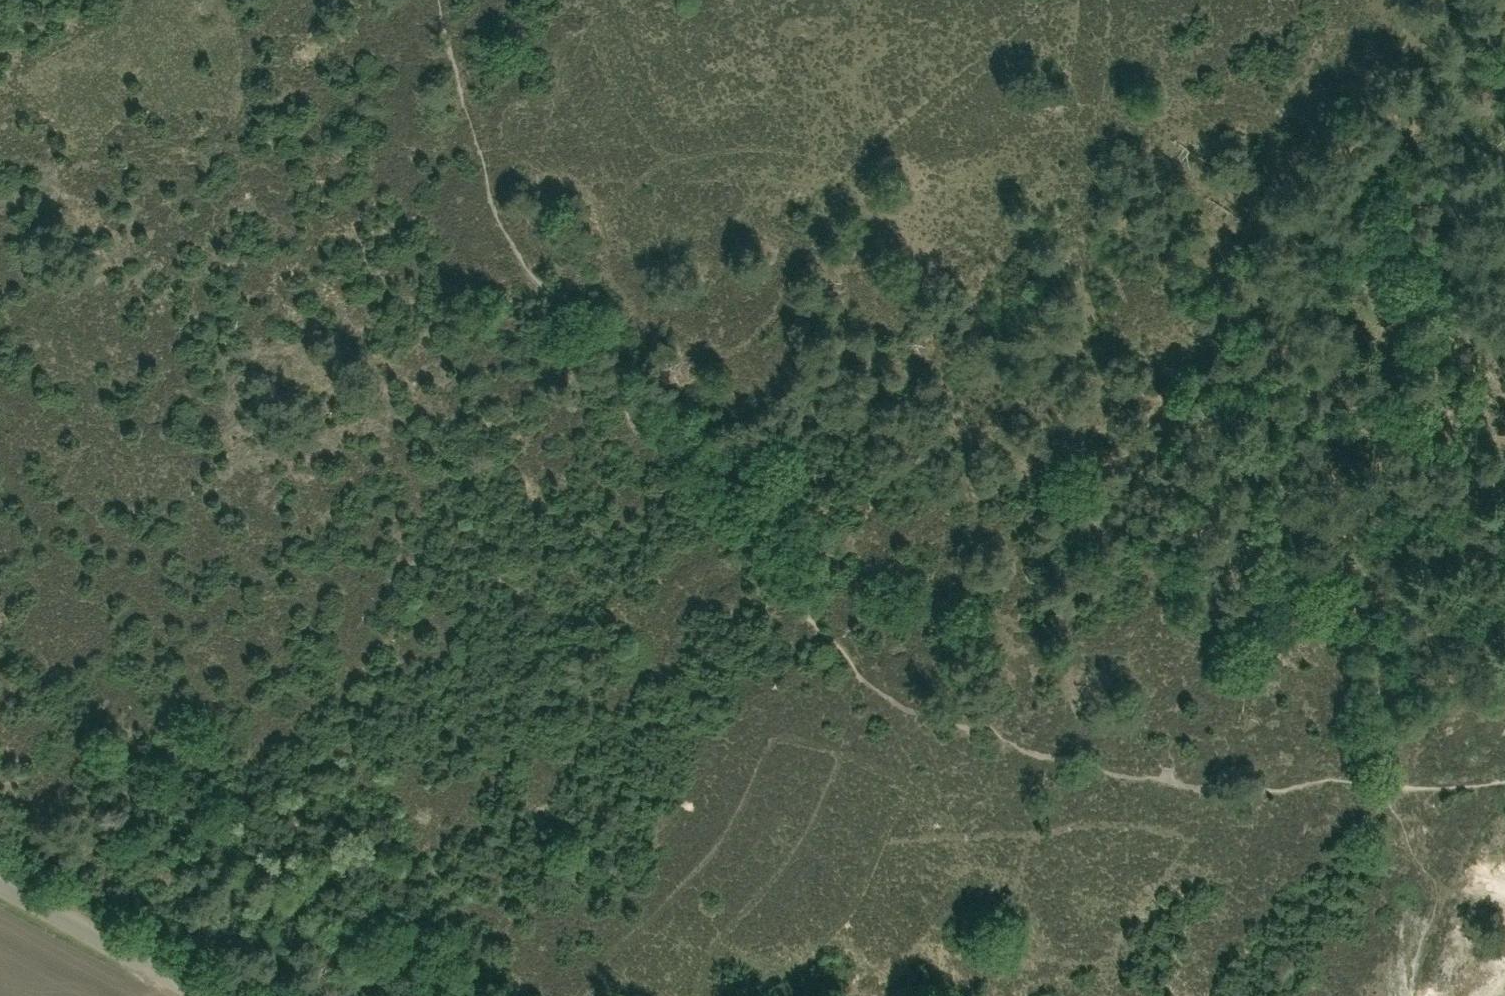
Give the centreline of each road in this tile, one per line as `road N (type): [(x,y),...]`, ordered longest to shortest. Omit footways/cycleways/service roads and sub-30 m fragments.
road 1 (unclassified): [(205,995),(0,885)]

